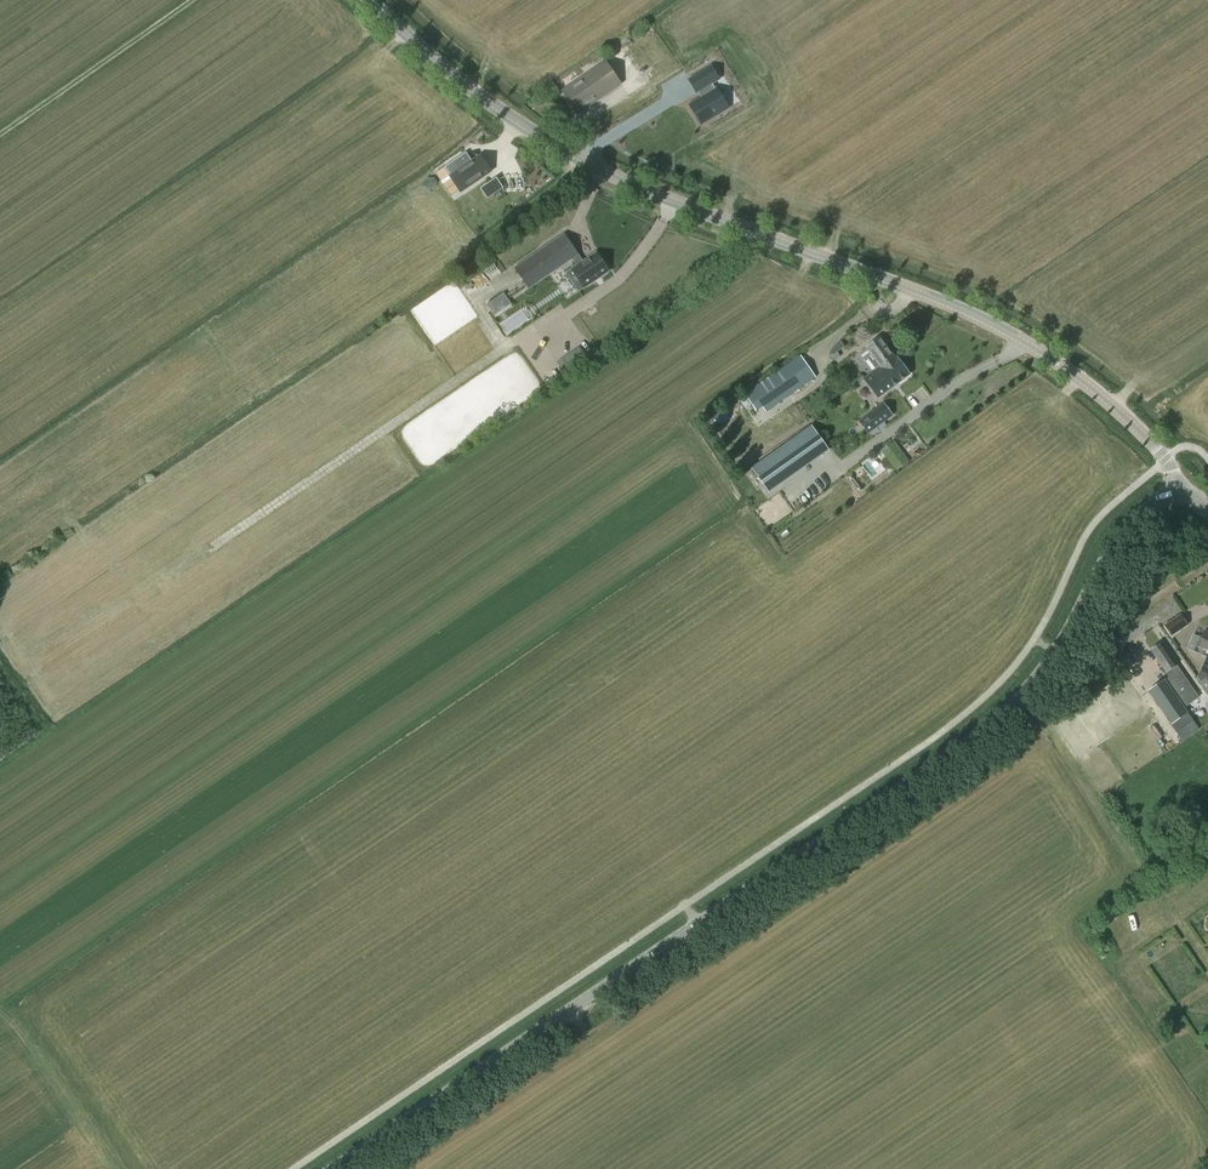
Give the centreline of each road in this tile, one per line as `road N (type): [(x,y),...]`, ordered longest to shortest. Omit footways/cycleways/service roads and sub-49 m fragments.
road 1 (tertiary): [(336,1168),(978,735),(1055,653),(1131,524),(1176,493)]
road 2 (tertiary): [(1176,493),(1169,462),(1112,405),(1020,340),(594,166),(505,115),(367,0)]
road 3 (track): [(212,547),(514,341)]
road 4 (track): [(807,0),(705,62),(686,49),(549,143)]
road 5 (track): [(0,133),(192,0)]
road 6 (track): [(15,1016),(119,1168)]

